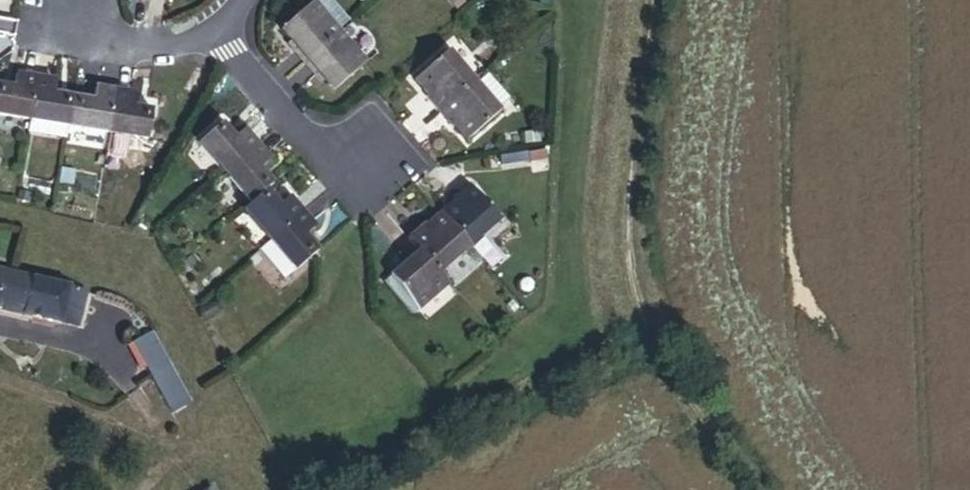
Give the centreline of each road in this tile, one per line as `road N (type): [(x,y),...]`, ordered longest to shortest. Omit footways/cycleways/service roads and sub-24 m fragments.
road 1 (residential): [(217,25),(321,141),(408,161)]
road 2 (residential): [(217,25),(189,39),(103,41),(70,0)]

